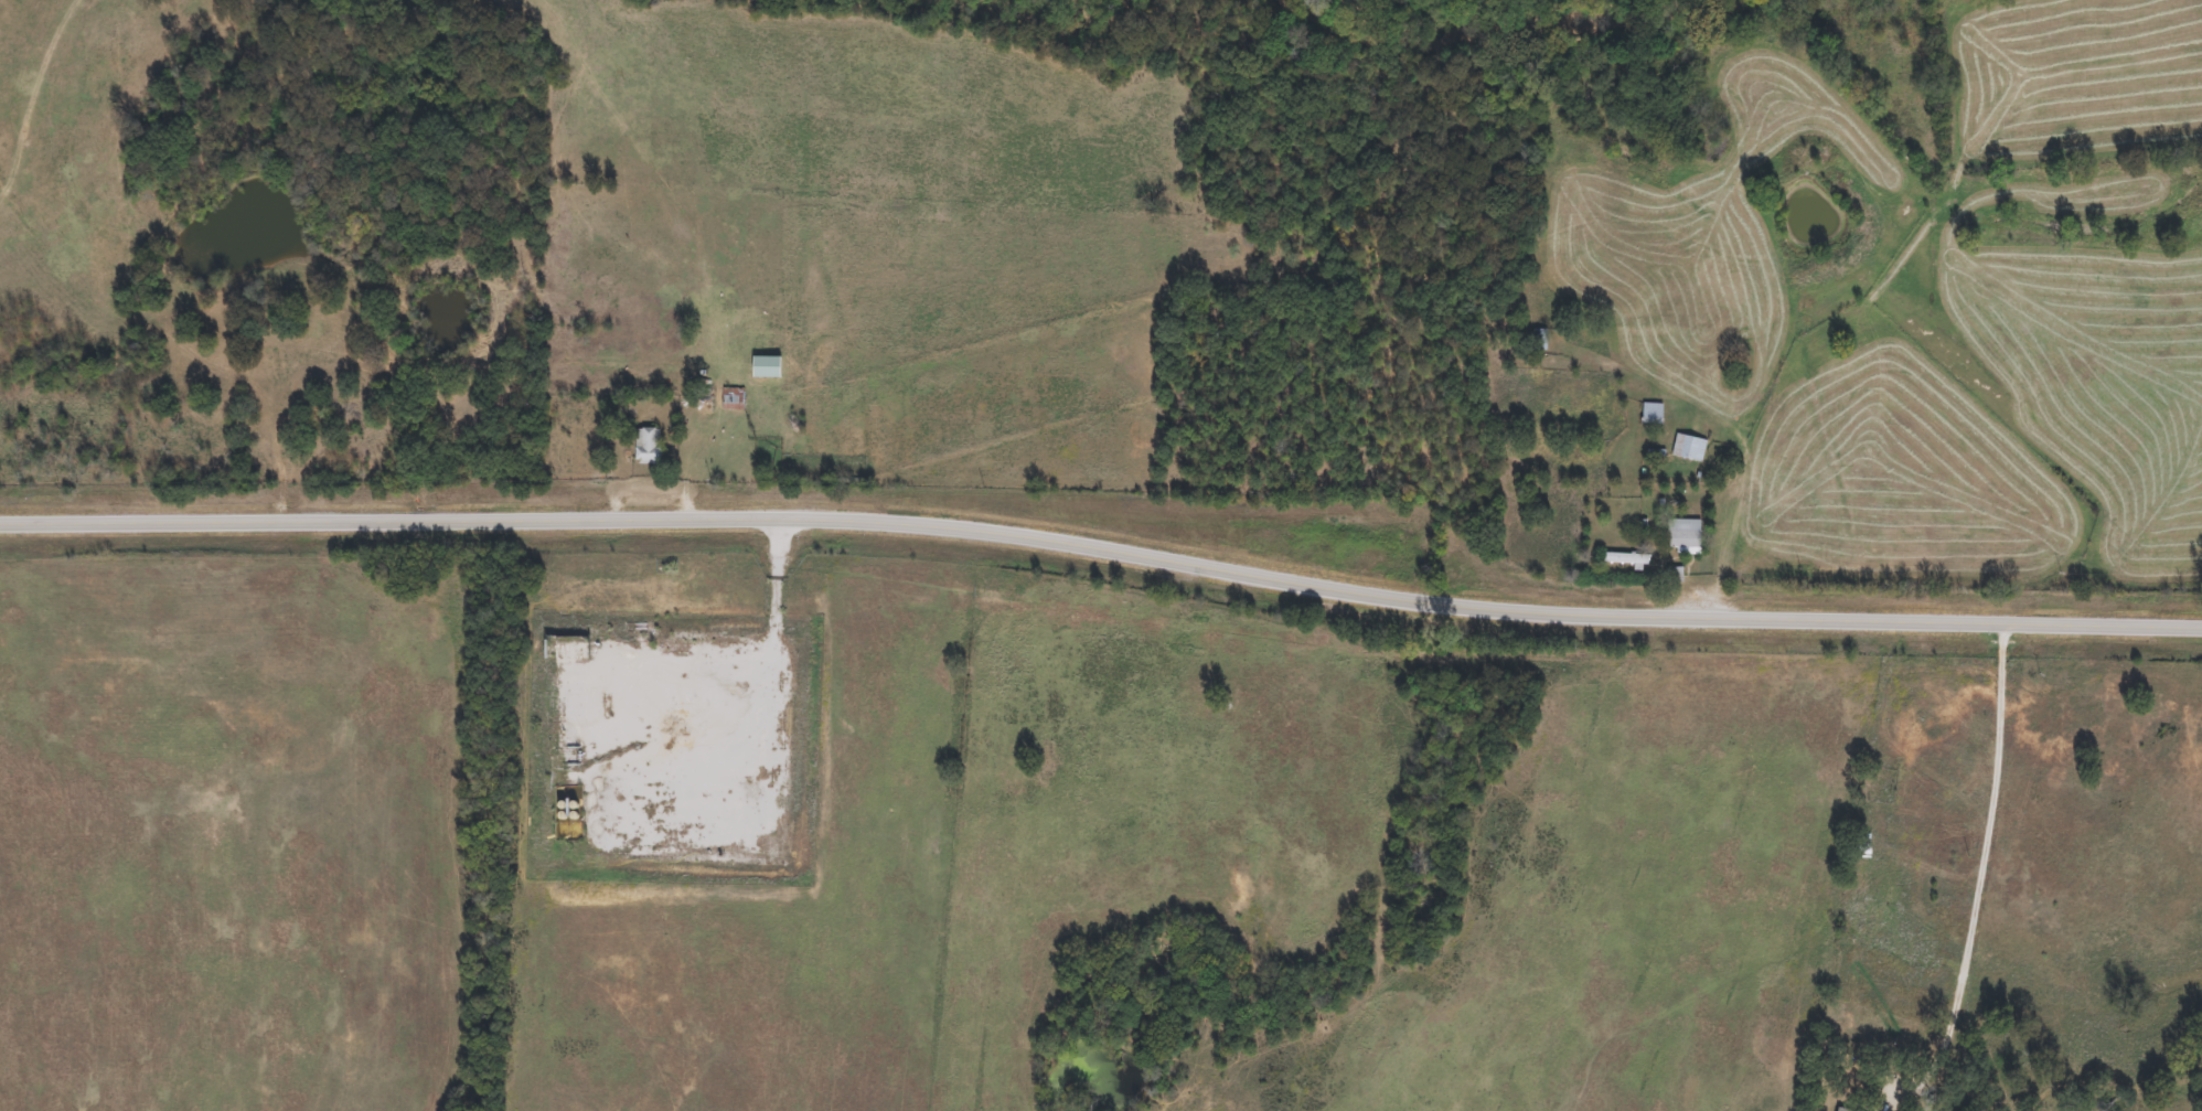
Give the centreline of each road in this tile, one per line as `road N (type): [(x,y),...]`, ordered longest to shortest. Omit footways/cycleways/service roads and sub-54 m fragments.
road 1 (tertiary): [(0,529),(846,520),(975,531),(1533,613),(2201,628)]

